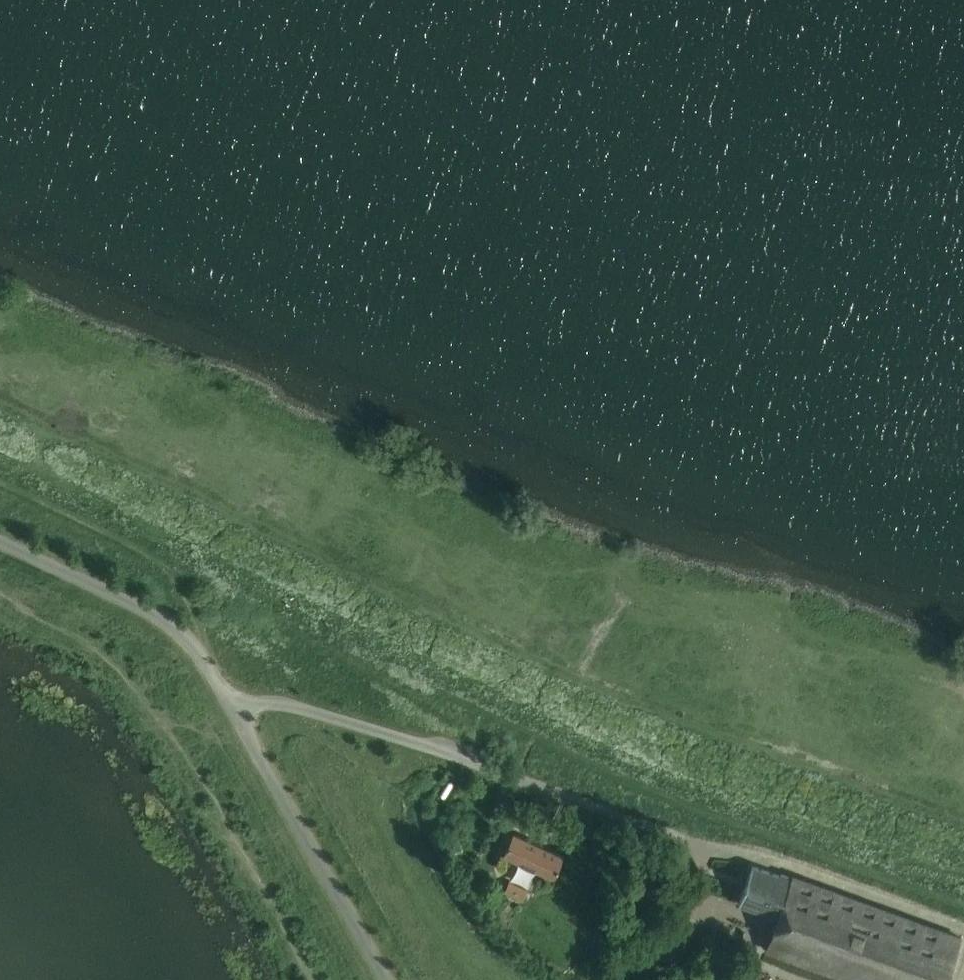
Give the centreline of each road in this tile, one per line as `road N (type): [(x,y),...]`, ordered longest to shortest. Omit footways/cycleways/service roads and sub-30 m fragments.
road 1 (unclassified): [(386,979),(189,641),(157,616),(0,541)]

